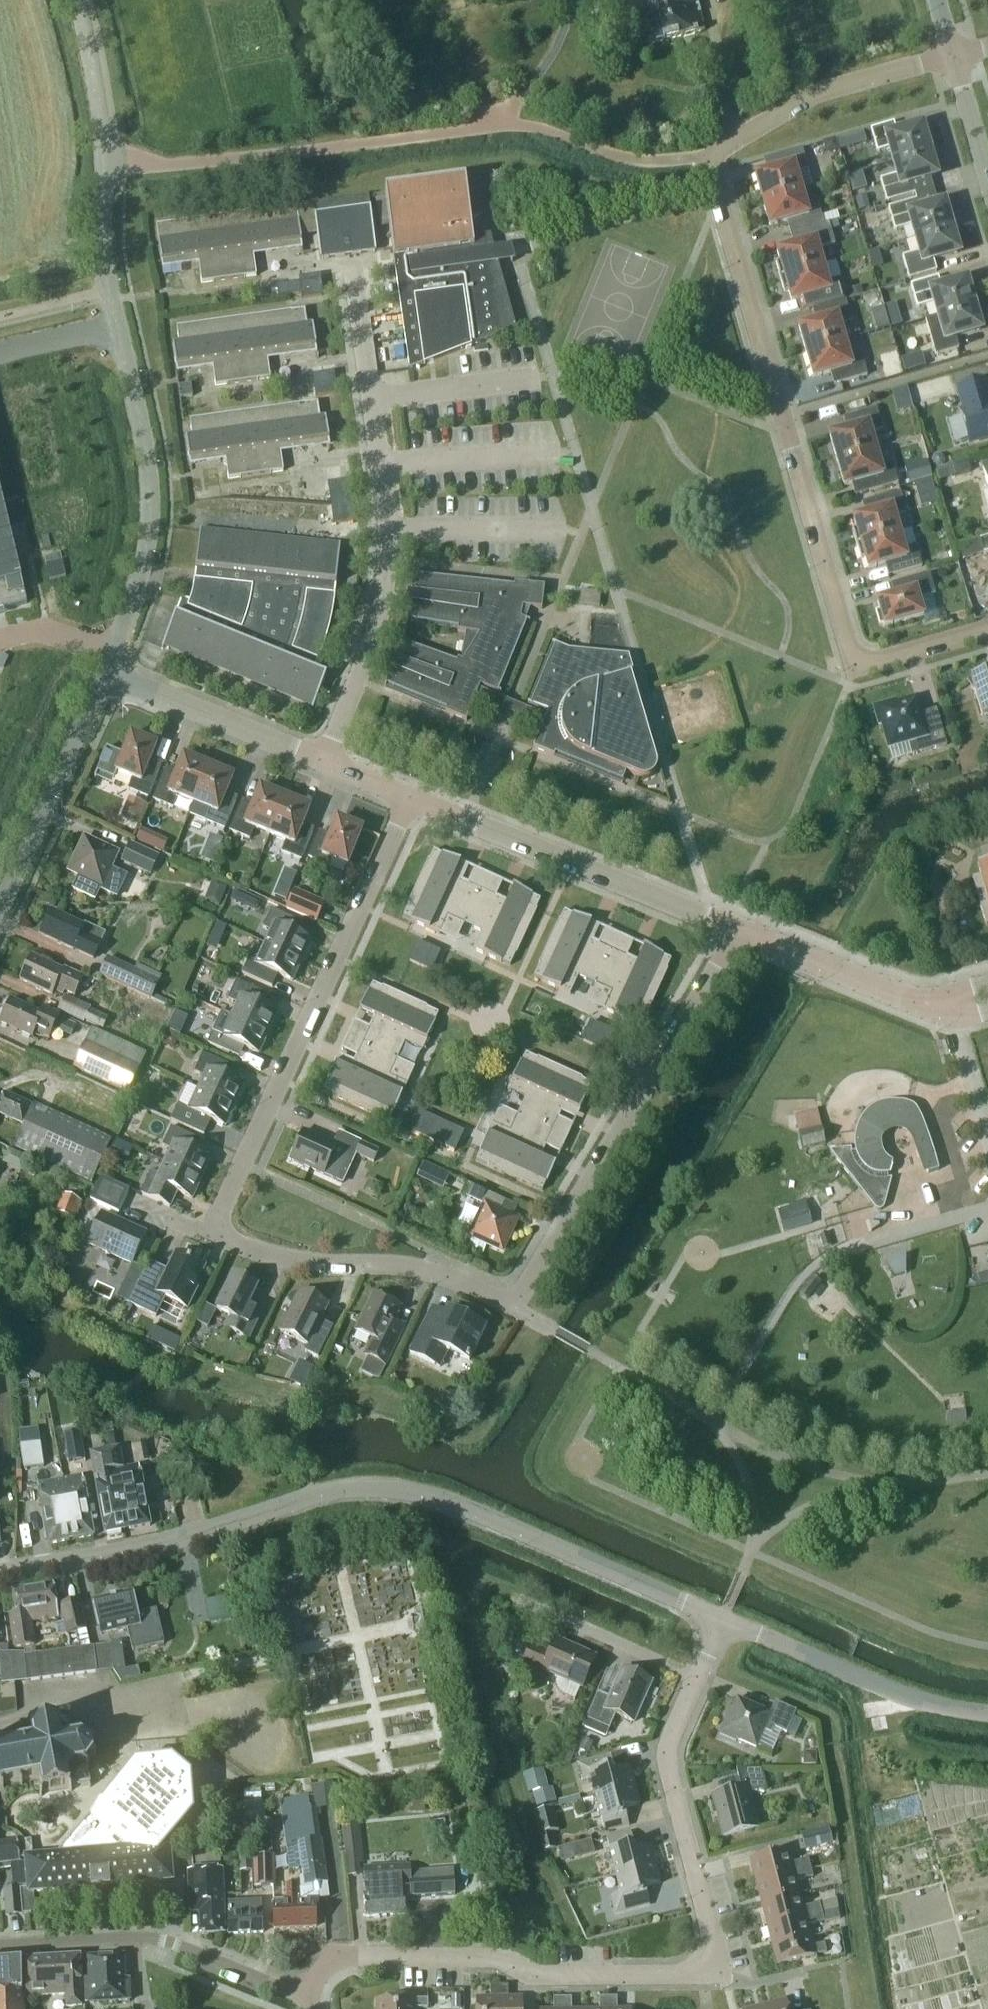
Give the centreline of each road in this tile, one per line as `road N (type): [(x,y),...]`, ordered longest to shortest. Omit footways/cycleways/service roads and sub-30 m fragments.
road 1 (residential): [(987,633),(854,671),(711,165),(712,155),(808,99),(956,57)]
road 2 (residential): [(516,1308),(425,1279),(241,1250),(214,1229),(419,805)]
road 3 (residential): [(308,1992),(333,1959),(489,1957),(533,1975),(672,1974),(705,1966),(712,1946),(667,1756),(696,1675)]
road 4 (unclassified): [(106,673),(141,575),(149,496),(108,289),(105,167)]
road 5 (residential): [(322,765),(377,625),(384,563),(355,276)]
road 6 (residential): [(516,1308),(732,932)]
road 7 (unclassified): [(105,167),(536,127)]
road 8 (unclassified): [(721,1618),(431,1494),(336,1488)]
road 9 (unclassified): [(0,1573),(200,1534),(336,1488)]
road 10 (residential): [(732,932),(419,805)]
road 11 (residential): [(308,1992),(159,1938),(0,1943)]
road 12 (unclassified): [(987,1714),(890,1689),(721,1618)]
road 13 (unclassified): [(0,908),(106,673)]
road 14 (residential): [(322,765),(106,673)]
road 15 (residential): [(953,1006),(897,999),(732,932)]
road 16 (residential): [(696,1675),(520,1600)]
road 17 (unclassified): [(105,167),(76,0)]
road 18 (residential): [(987,1129),(953,1006)]

